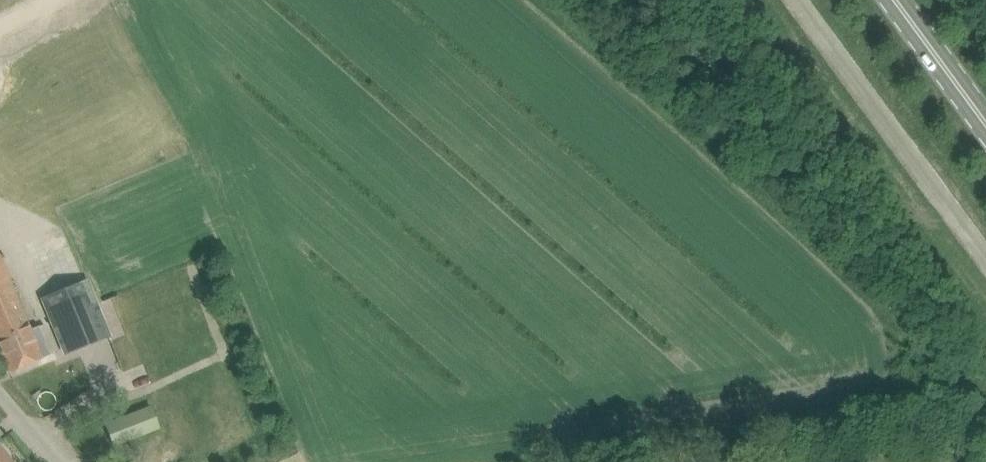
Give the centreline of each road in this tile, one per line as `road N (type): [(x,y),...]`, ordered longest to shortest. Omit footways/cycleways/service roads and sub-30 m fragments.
road 1 (primary): [(985,126),(893,0)]

